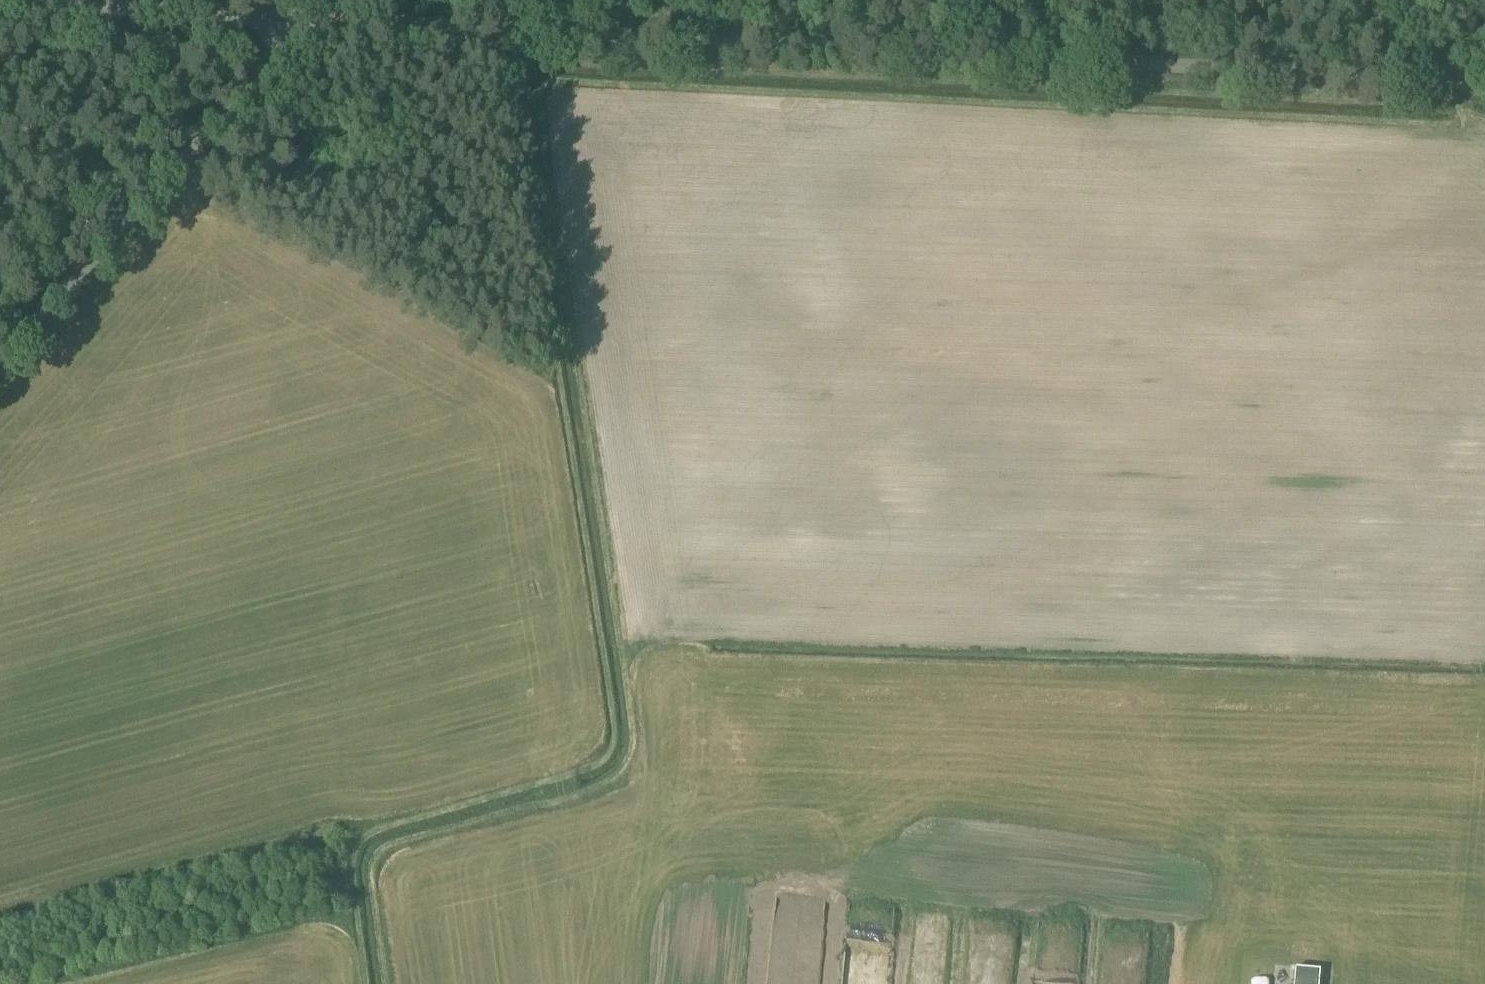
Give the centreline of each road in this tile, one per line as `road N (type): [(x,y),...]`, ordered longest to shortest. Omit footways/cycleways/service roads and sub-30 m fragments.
road 1 (unclassified): [(1484,103),(310,17)]
road 2 (unclassified): [(0,357),(310,17)]
road 3 (unclassified): [(310,17),(24,0)]

